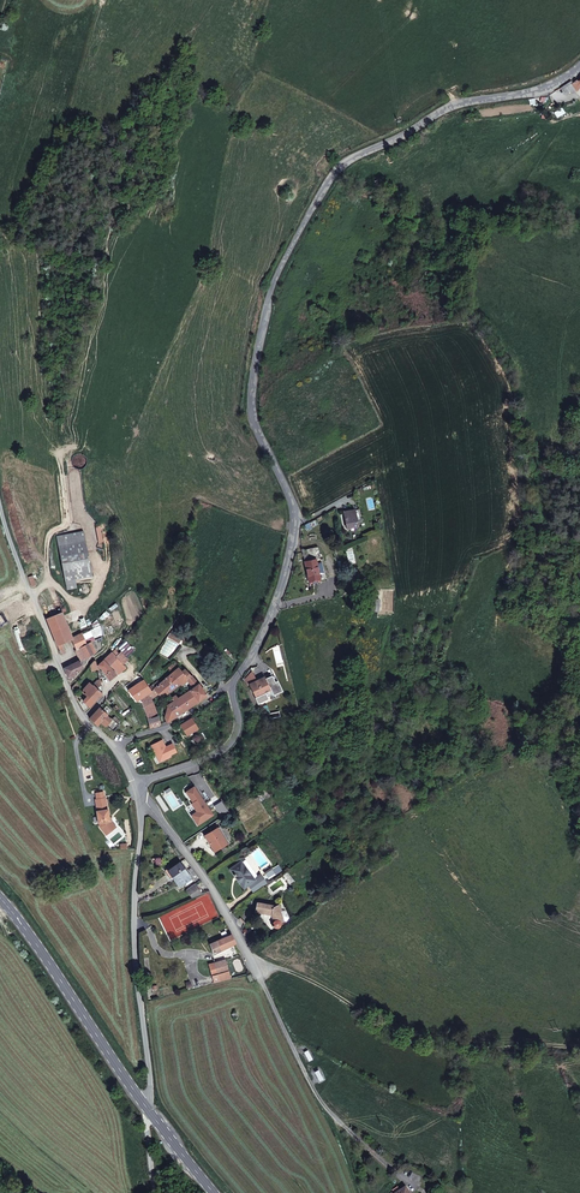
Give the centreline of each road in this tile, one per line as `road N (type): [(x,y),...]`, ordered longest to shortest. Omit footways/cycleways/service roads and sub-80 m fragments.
road 1 (unclassified): [(579,65),(529,90),(455,104),(344,165),(283,259),(262,333),(253,416),(294,511),(292,533),(272,608),(235,685)]
road 2 (residential): [(140,788),(205,878),(321,1102),(343,1124)]
road 3 (unclassified): [(140,788),(135,932),(150,1074),(145,1106)]
road 4 (secondary): [(145,1106),(0,897)]
road 5 (track): [(55,655),(0,504)]
road 6 (unclassified): [(235,685),(238,718),(230,741),(140,788)]
road 7 (residential): [(120,746),(235,685)]

